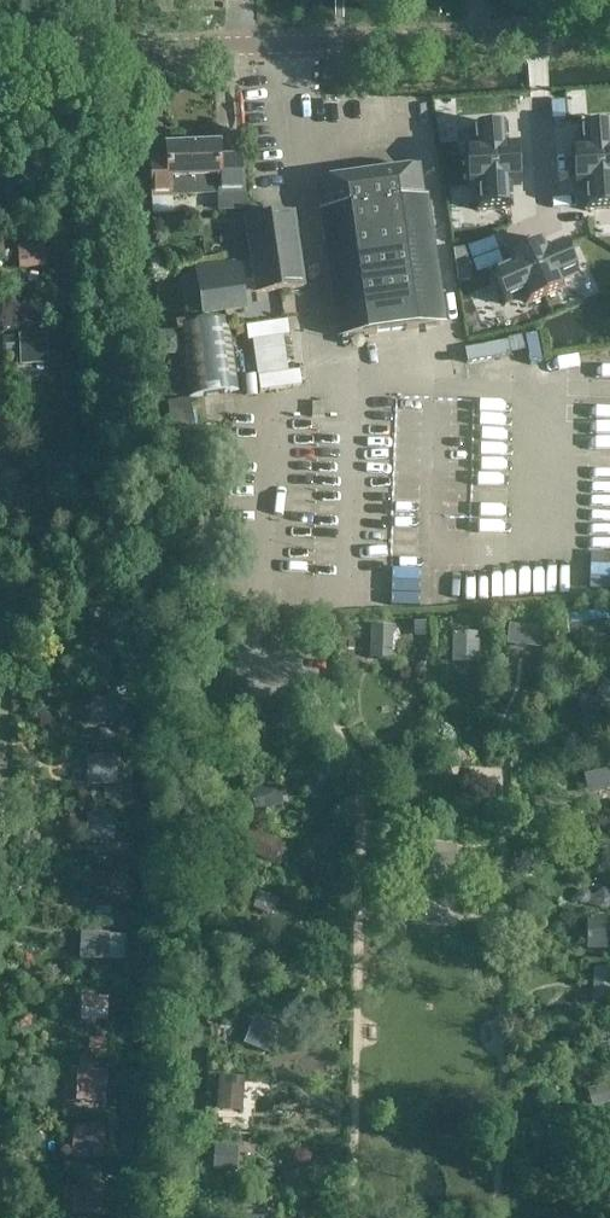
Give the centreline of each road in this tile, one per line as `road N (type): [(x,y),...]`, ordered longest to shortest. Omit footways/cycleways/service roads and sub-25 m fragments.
road 1 (unclassified): [(0,55),(609,30)]

